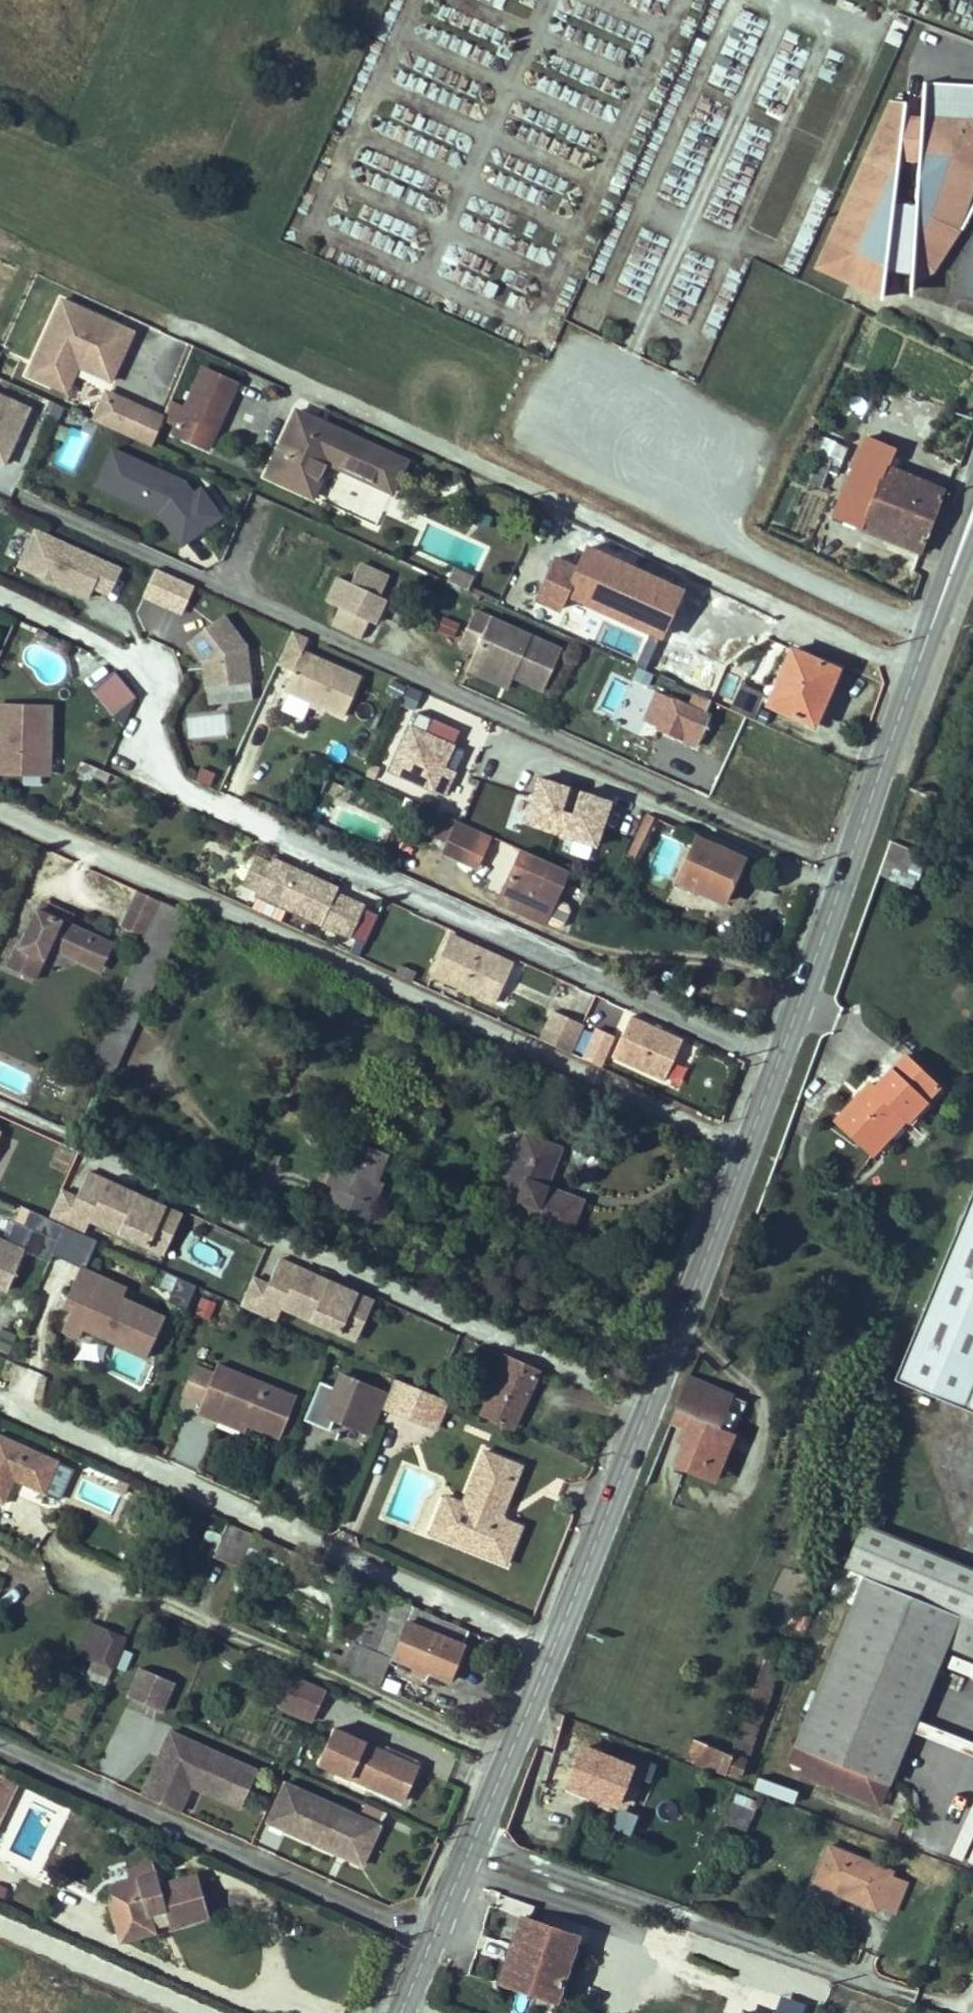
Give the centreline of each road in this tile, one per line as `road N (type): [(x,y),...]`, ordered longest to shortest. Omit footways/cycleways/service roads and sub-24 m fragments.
road 1 (tertiary): [(403,2012),(669,1355),(930,631)]
road 2 (tertiary): [(972,504),(930,631)]
road 3 (tertiary): [(930,631),(972,518)]

